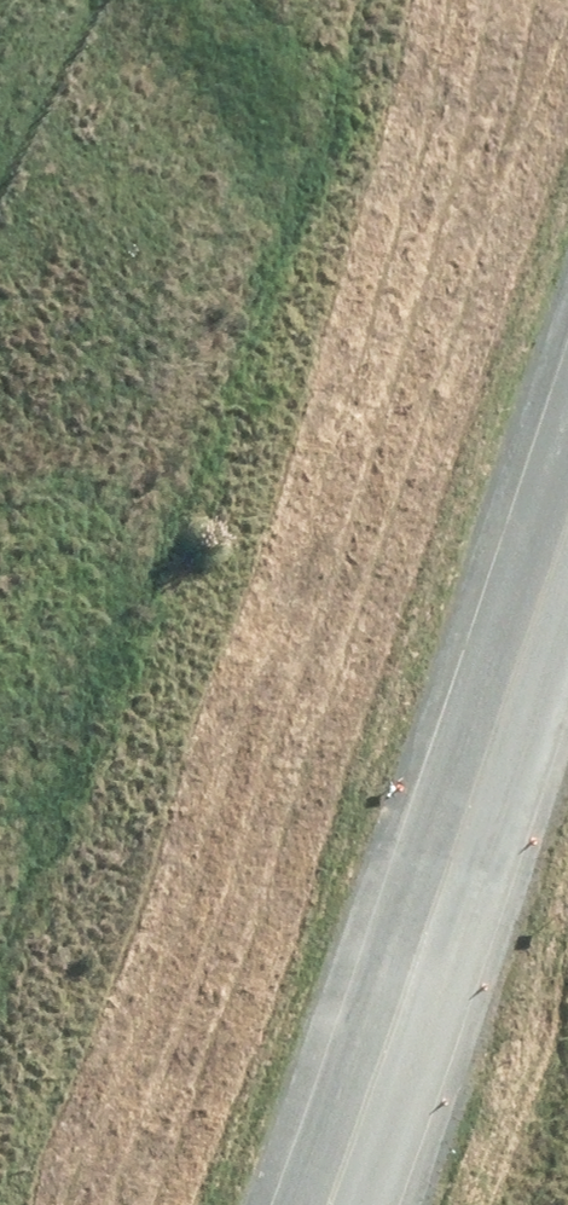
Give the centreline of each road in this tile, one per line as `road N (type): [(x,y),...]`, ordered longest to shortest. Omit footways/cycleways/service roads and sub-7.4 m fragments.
road 1 (trunk): [(208,1204),(567,164)]
road 2 (unclassified): [(314,1204),(567,451)]
road 3 (trunk): [(567,463),(311,1204)]

